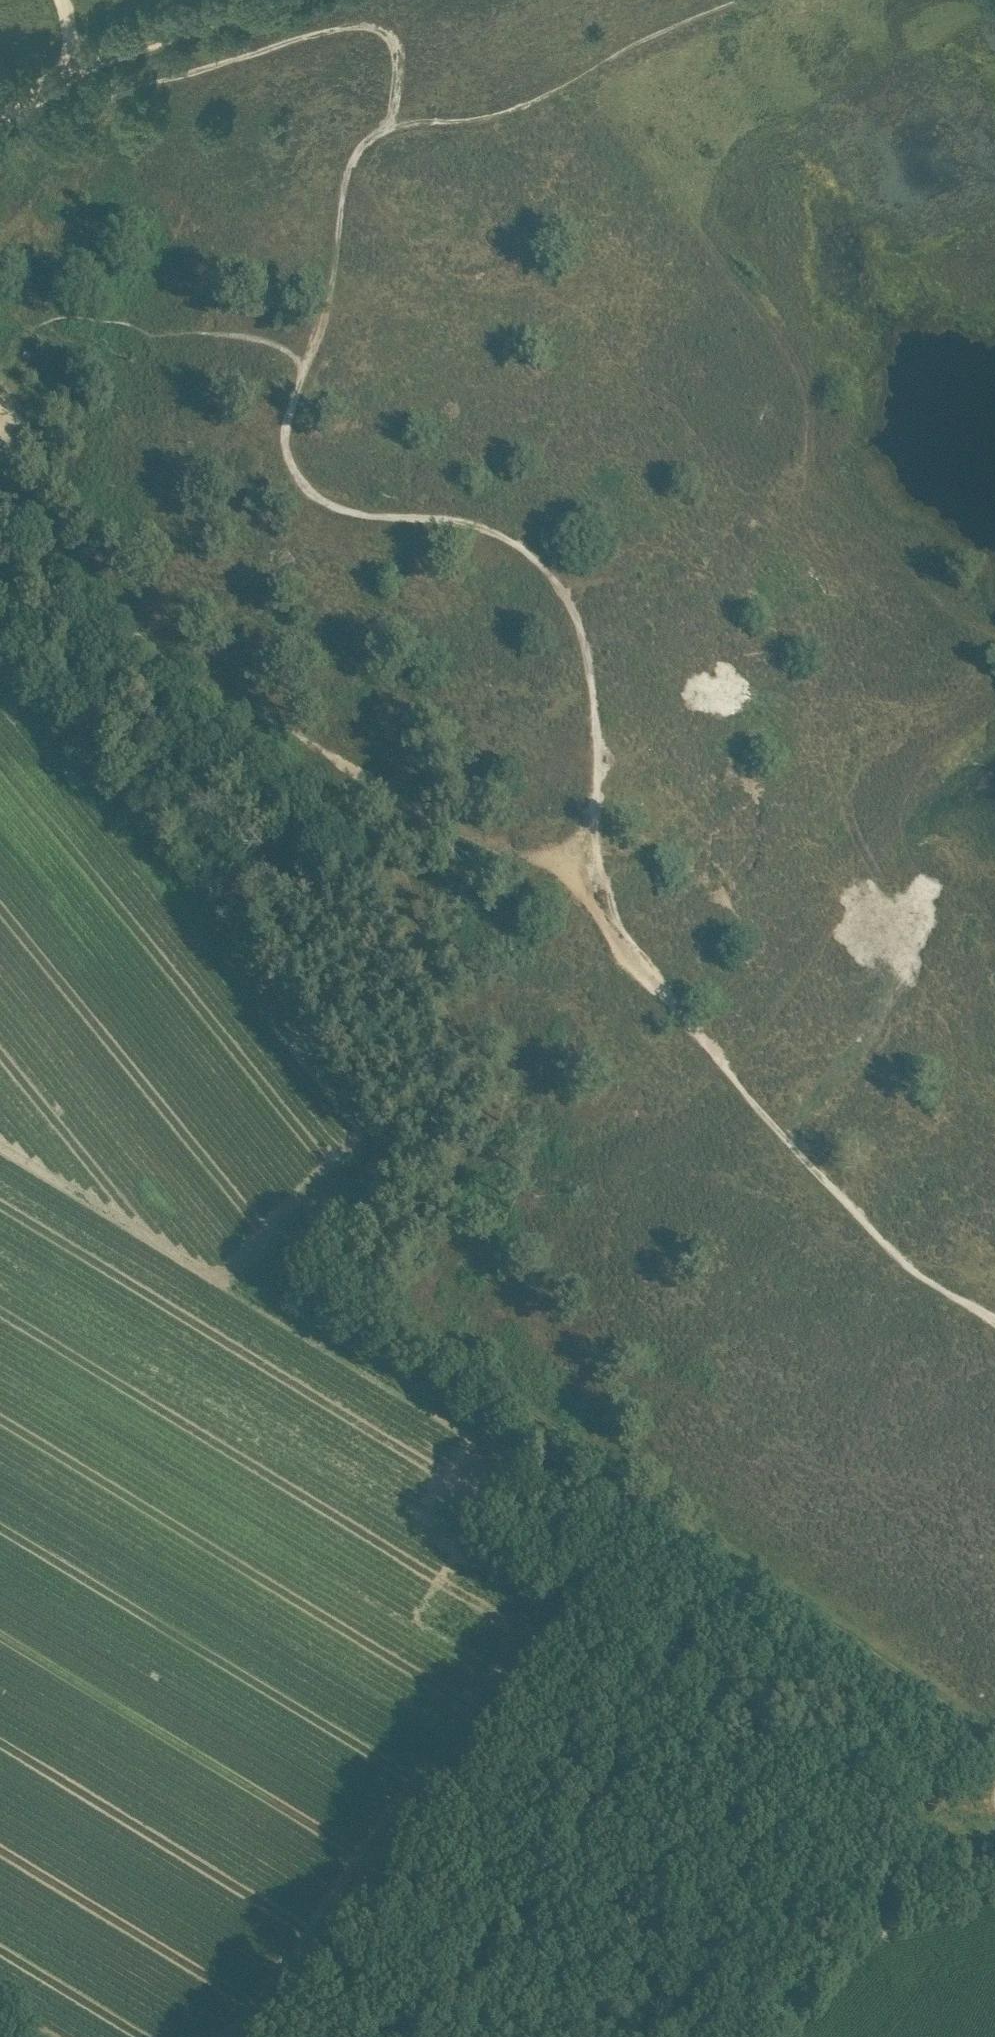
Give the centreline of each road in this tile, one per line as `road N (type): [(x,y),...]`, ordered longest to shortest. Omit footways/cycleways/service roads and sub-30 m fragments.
road 1 (track): [(79,57),(254,0)]

